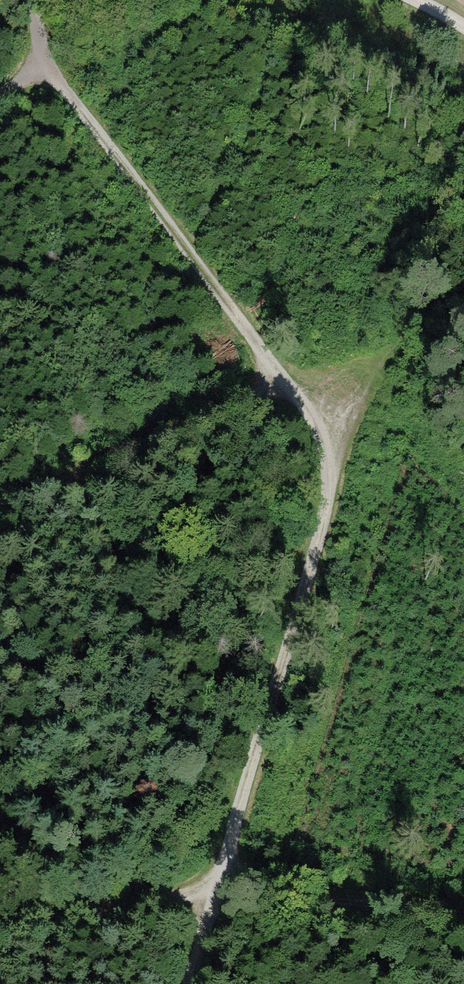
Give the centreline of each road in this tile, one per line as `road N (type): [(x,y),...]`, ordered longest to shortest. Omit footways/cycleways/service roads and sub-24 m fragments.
road 1 (track): [(189,983),(319,535),(332,435),(45,67),(36,0)]
road 2 (track): [(0,916),(218,883),(463,914)]
road 3 (track): [(0,506),(292,387)]

